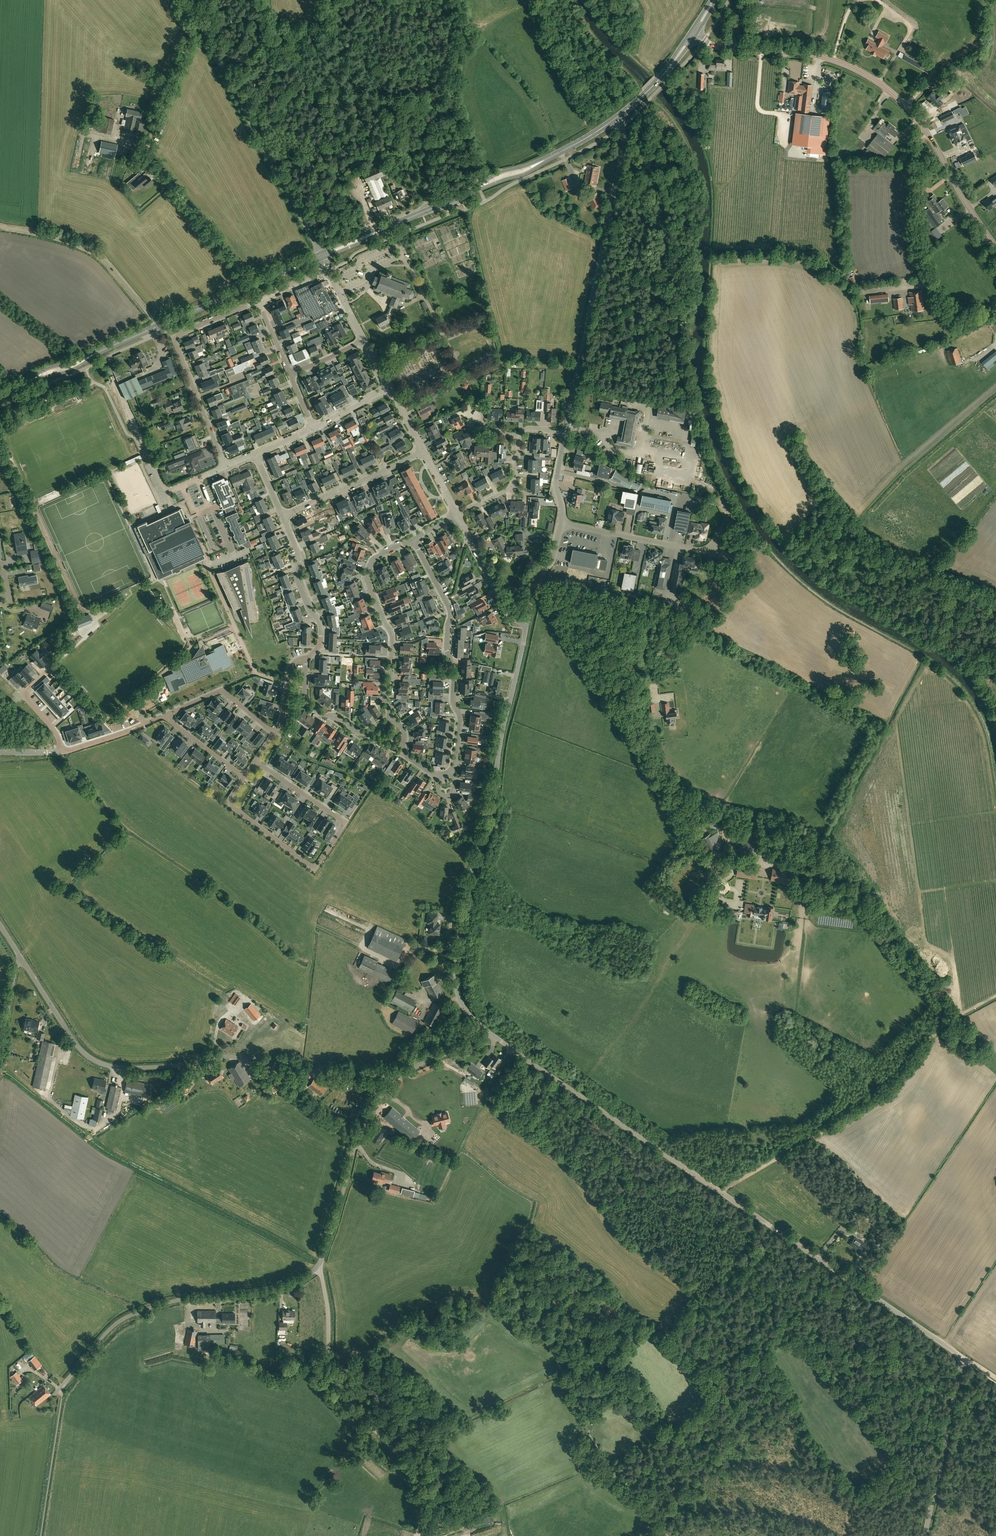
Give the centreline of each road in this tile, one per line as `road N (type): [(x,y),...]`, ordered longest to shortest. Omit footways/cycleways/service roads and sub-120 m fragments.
road 1 (unclassified): [(926,1535),(963,1356),(489,1033)]
road 2 (unclassified): [(63,1387),(124,1318),(173,1301),(279,1290),(312,1274),(360,1134),(393,1073)]
road 3 (unclassified): [(393,1073),(303,1071),(233,1057),(104,1065),(79,1047),(0,925)]
road 4 (tertiary): [(995,245),(927,132),(878,83),(817,56),(720,47),(693,34)]
road 5 (track): [(995,994),(935,1032),(904,1078),(721,1192)]
road 6 (residential): [(243,777),(229,798),(233,807),(318,865),(346,824),(255,761)]
road 7 (unclassified): [(321,256),(190,0)]
road 8 (unclassified): [(489,1033),(466,1010),(456,981),(493,795)]
road 9 (residential): [(451,772),(460,720),(446,651),(450,612),(414,541)]
road 10 (unclassified): [(586,333),(625,138),(616,118)]
road 11 (residential): [(393,717),(385,700),(392,637),(367,575),(375,558),(414,541)]
road 12 (track): [(485,201),(453,103),(461,58),(450,0)]
road 13 (unclassified): [(158,326),(95,253),(0,226)]
road 14 (secondary): [(158,326),(321,256)]
road 15 (residential): [(493,795),(527,624)]
road 16 (residential): [(307,659),(319,645),(321,625),(297,579),(300,557),(282,516)]
road 17 (secondary): [(321,256),(465,194)]
road 18 (residential): [(282,516),(423,451)]
road 19 (residential): [(561,523),(710,553)]
road 20 (residential): [(393,717),(364,734),(323,714),(306,701),(307,659)]
road 21 (residential): [(224,467),(173,337)]
road 22 (residential): [(527,624),(510,616),(456,514)]
road 23 (residential): [(274,733),(221,691),(165,715)]

